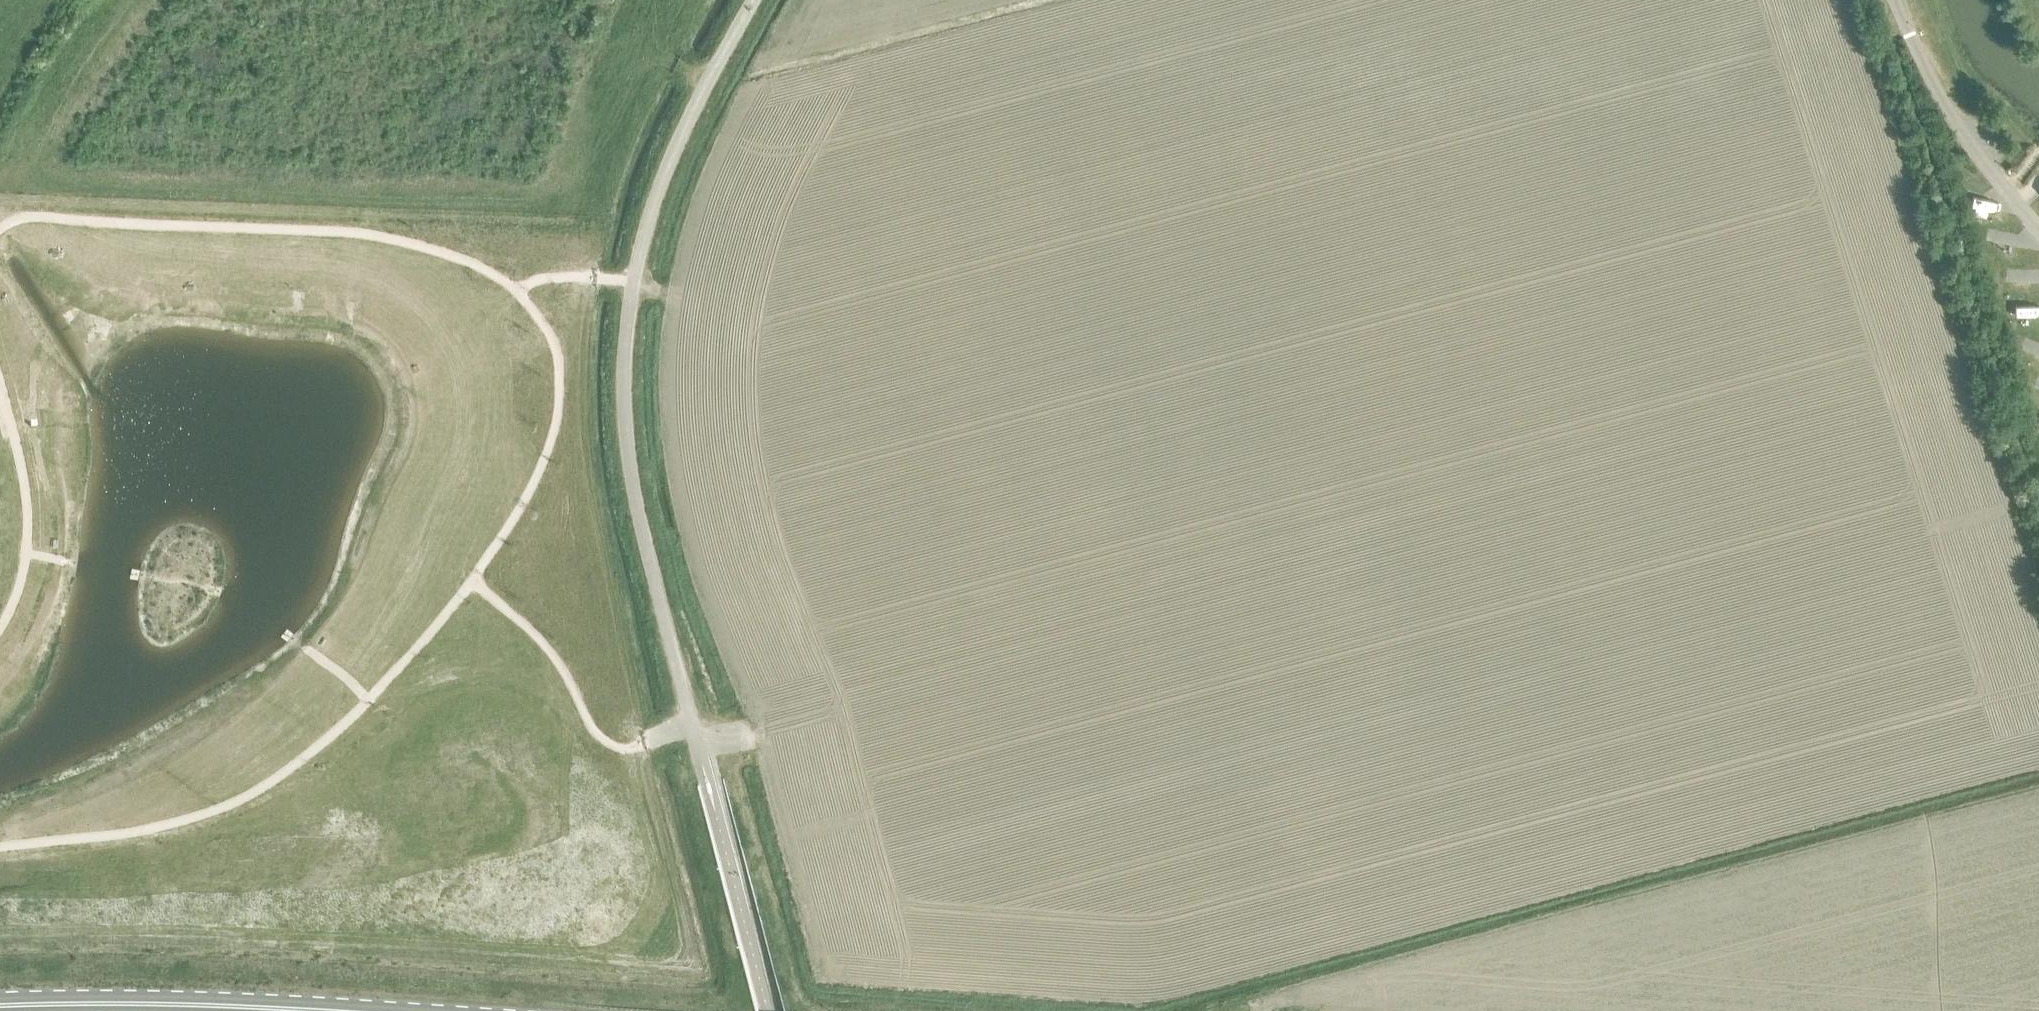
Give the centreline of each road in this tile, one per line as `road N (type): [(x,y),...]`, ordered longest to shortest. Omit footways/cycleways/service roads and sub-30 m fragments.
road 1 (unclassified): [(703,762),(636,508),(624,356),(639,250),(659,185),(684,121),(752,0)]
road 2 (secondary): [(0,1007),(157,1000),(325,1010)]

